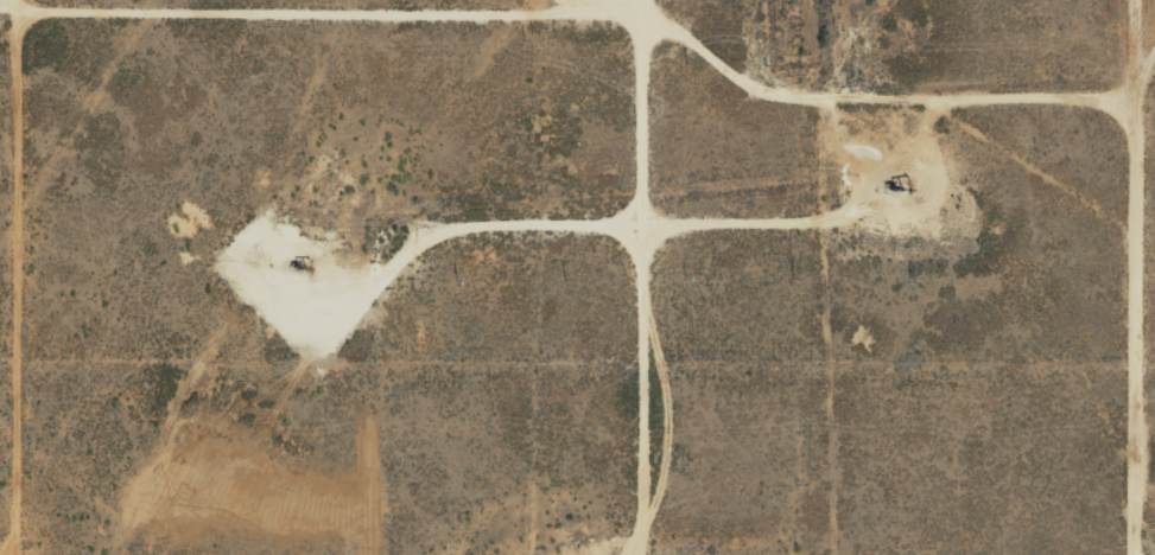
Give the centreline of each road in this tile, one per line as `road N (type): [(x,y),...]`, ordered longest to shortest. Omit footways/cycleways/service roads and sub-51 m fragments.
road 1 (track): [(1131,74),(753,62),(662,37),(66,7),(24,31)]
road 2 (track): [(1135,554),(1133,0)]
road 3 (track): [(23,0),(24,554)]
road 4 (track): [(662,37),(657,554)]

